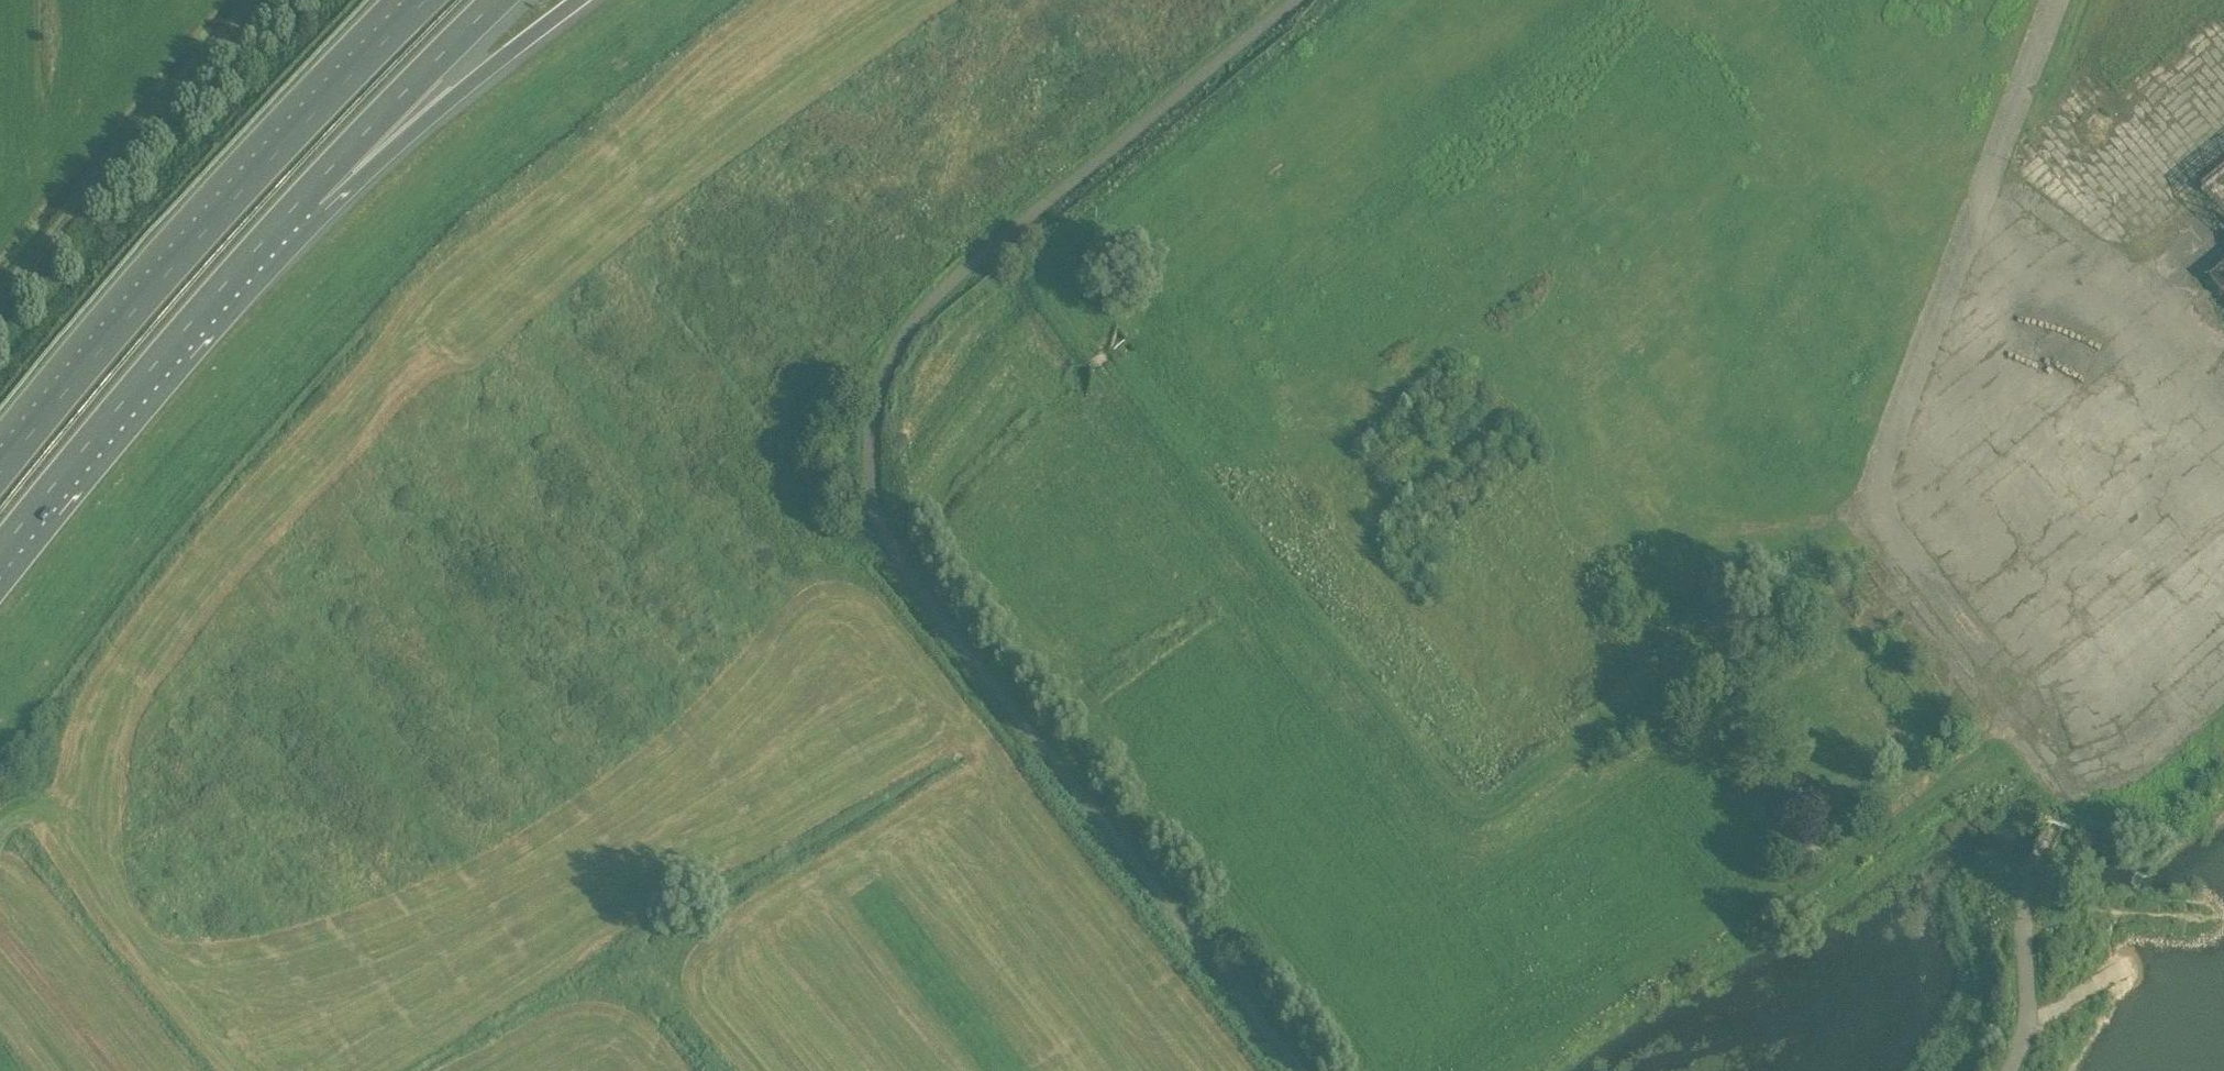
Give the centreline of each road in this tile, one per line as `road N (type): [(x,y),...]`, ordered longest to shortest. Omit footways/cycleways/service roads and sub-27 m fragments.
road 1 (motorway): [(420,4),(180,254),(0,472)]
road 2 (motorway): [(0,558),(267,237)]
road 3 (motorway): [(267,237),(573,0)]
road 4 (motorway): [(267,237),(497,0)]
road 5 (unclassified): [(2034,869),(2026,897),(2028,1033),(2011,1070)]

